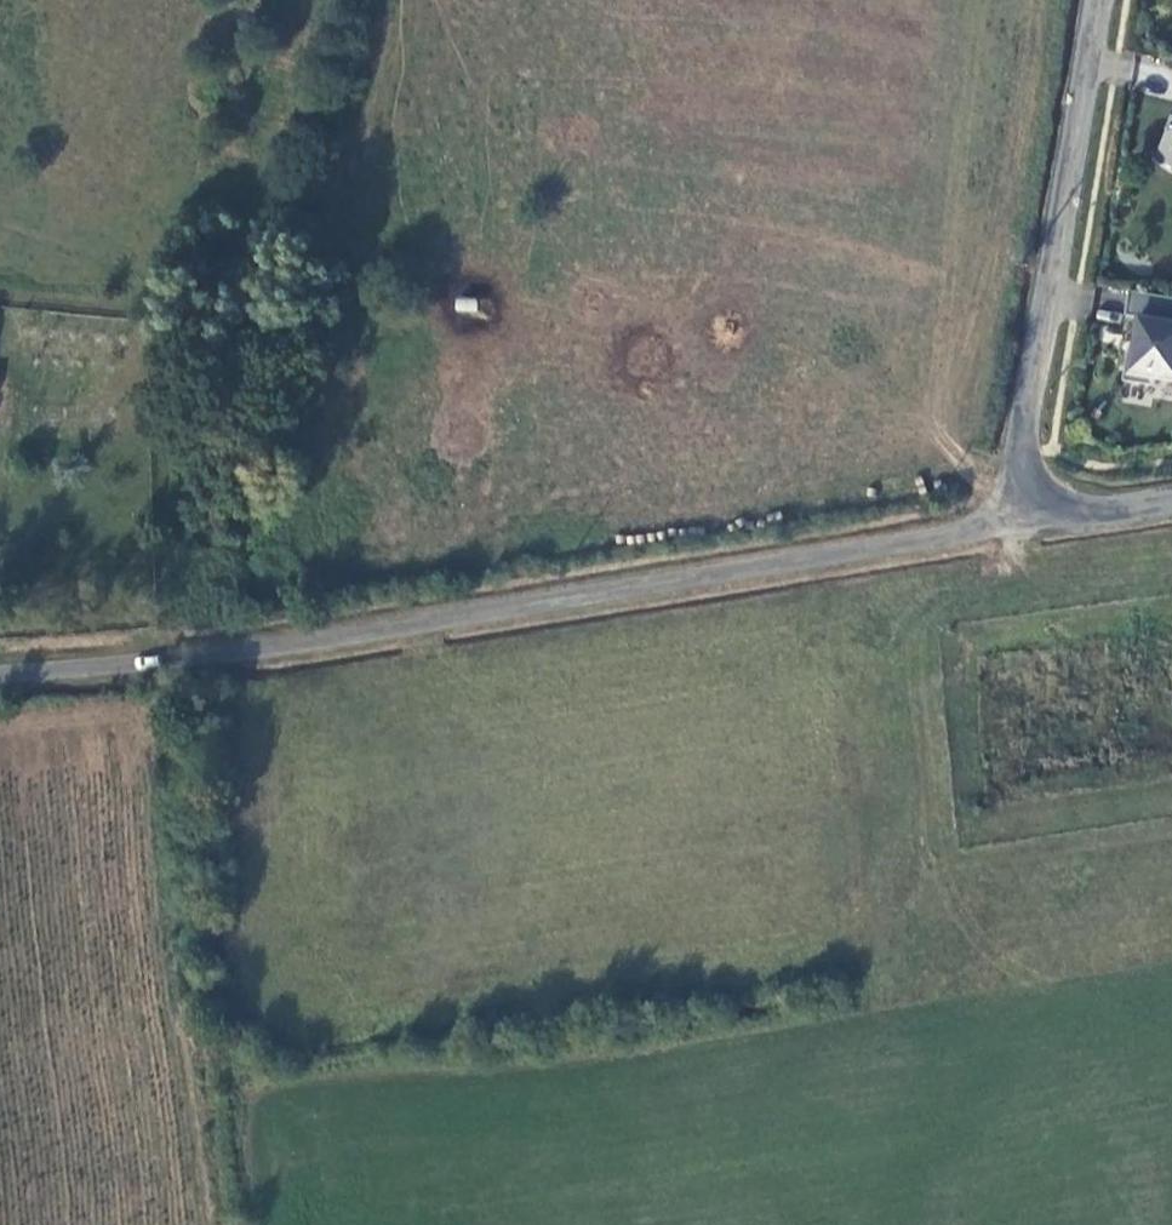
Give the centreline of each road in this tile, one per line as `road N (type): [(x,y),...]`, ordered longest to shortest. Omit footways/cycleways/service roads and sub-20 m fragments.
road 1 (unclassified): [(0,673),(185,660),(504,613),(988,525),(1040,506)]
road 2 (unclassified): [(1099,0),(1024,441),(1025,477),(1040,506)]
road 3 (unclassified): [(1040,506),(1102,512),(1171,501)]

